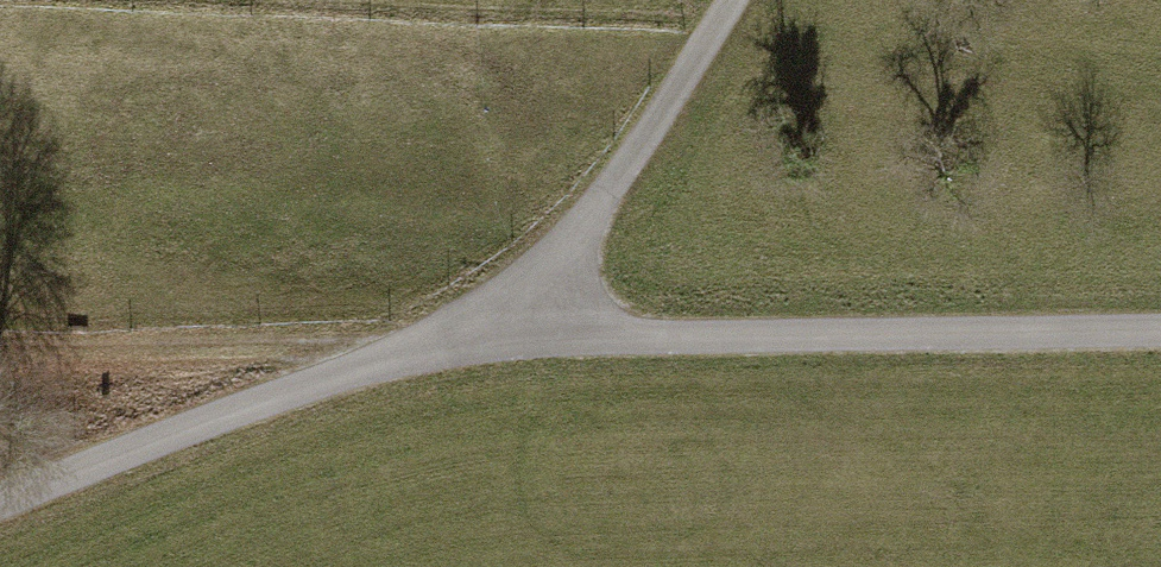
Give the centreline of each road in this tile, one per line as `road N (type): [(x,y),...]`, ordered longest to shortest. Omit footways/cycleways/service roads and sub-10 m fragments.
road 1 (residential): [(536,340),(1160,331)]
road 2 (residential): [(0,504),(323,380),(536,340)]
road 3 (residential): [(536,340),(585,237),(734,0)]
road 4 (track): [(0,348),(168,354),(323,380)]

